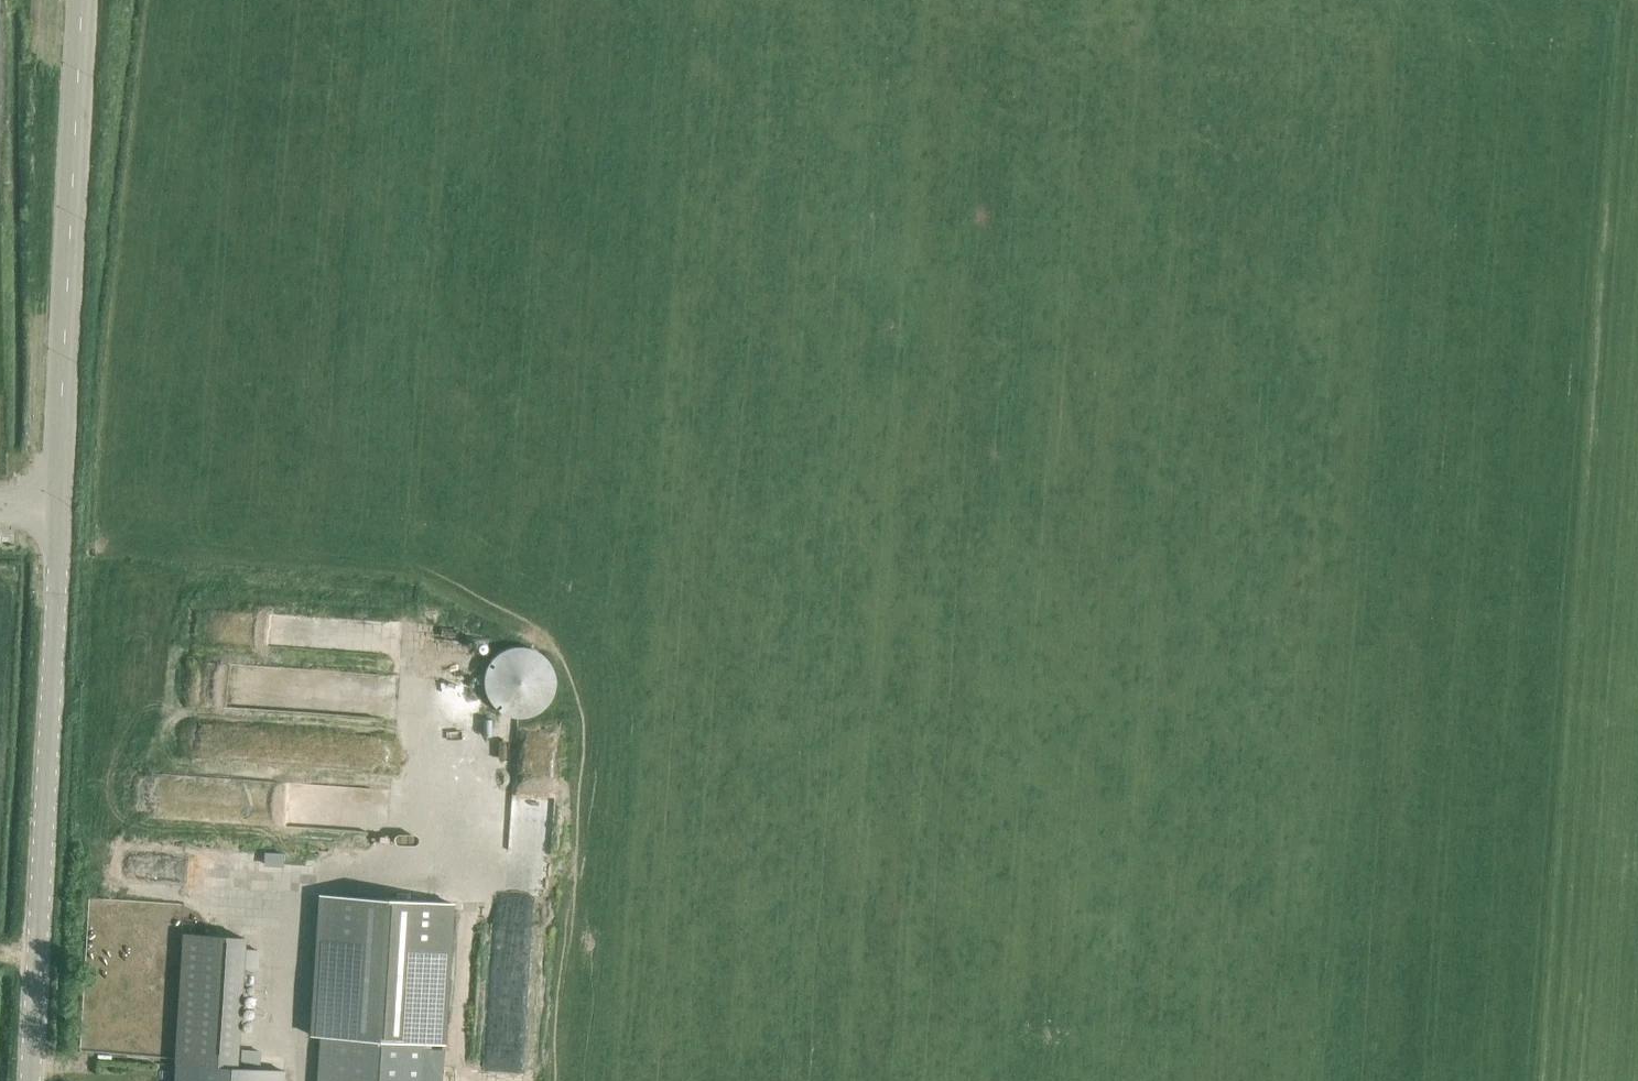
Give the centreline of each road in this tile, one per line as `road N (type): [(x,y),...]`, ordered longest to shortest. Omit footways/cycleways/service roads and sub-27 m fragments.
road 1 (tertiary): [(32,1080),(60,509)]
road 2 (tertiary): [(60,509),(83,0)]

